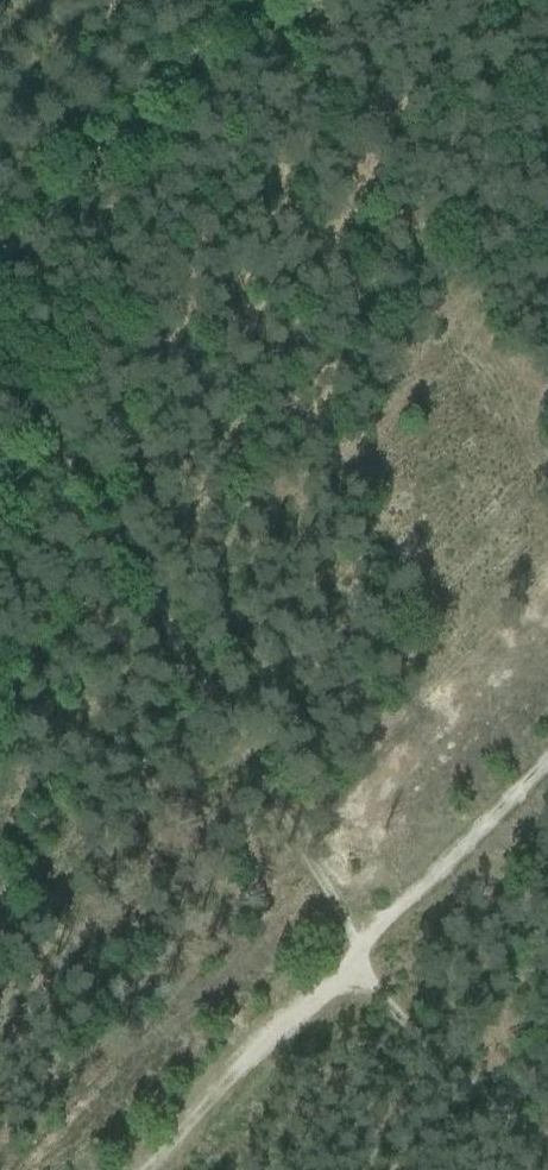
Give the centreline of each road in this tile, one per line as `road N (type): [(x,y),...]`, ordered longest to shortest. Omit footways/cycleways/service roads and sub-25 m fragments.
road 1 (track): [(237,0),(0,256)]
road 2 (track): [(349,946),(142,1169)]

